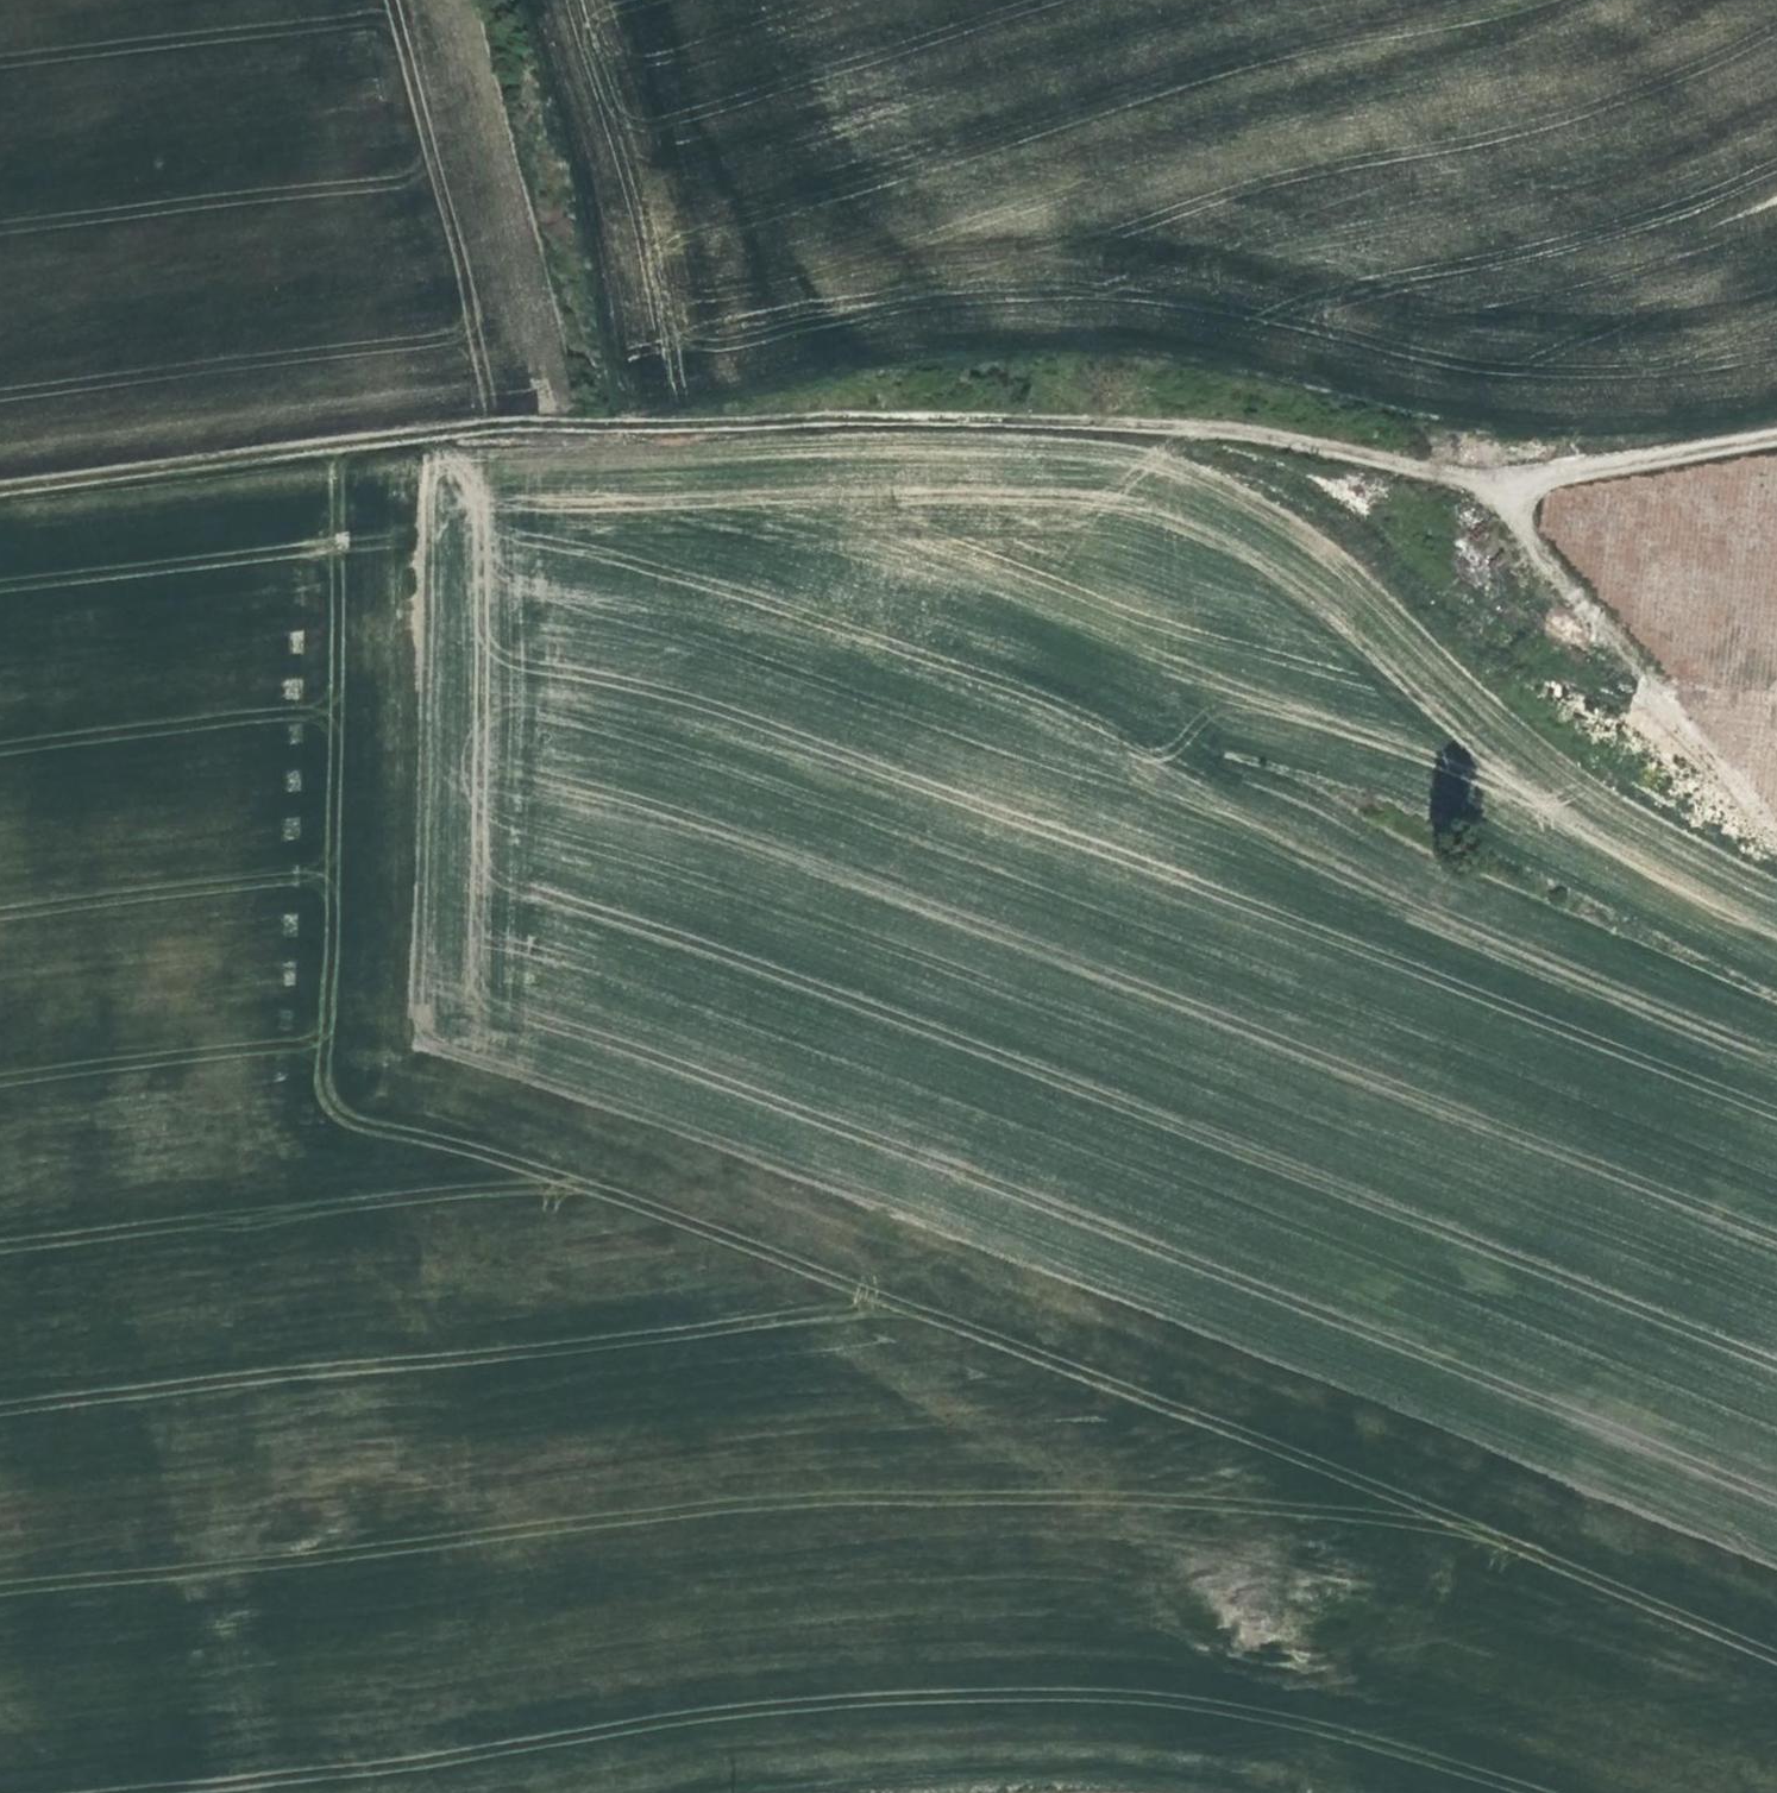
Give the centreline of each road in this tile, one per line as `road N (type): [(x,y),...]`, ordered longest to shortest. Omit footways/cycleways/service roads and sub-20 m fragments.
road 1 (track): [(1776,429),(1500,478),(1263,434),(932,410),(635,423),(0,491)]

